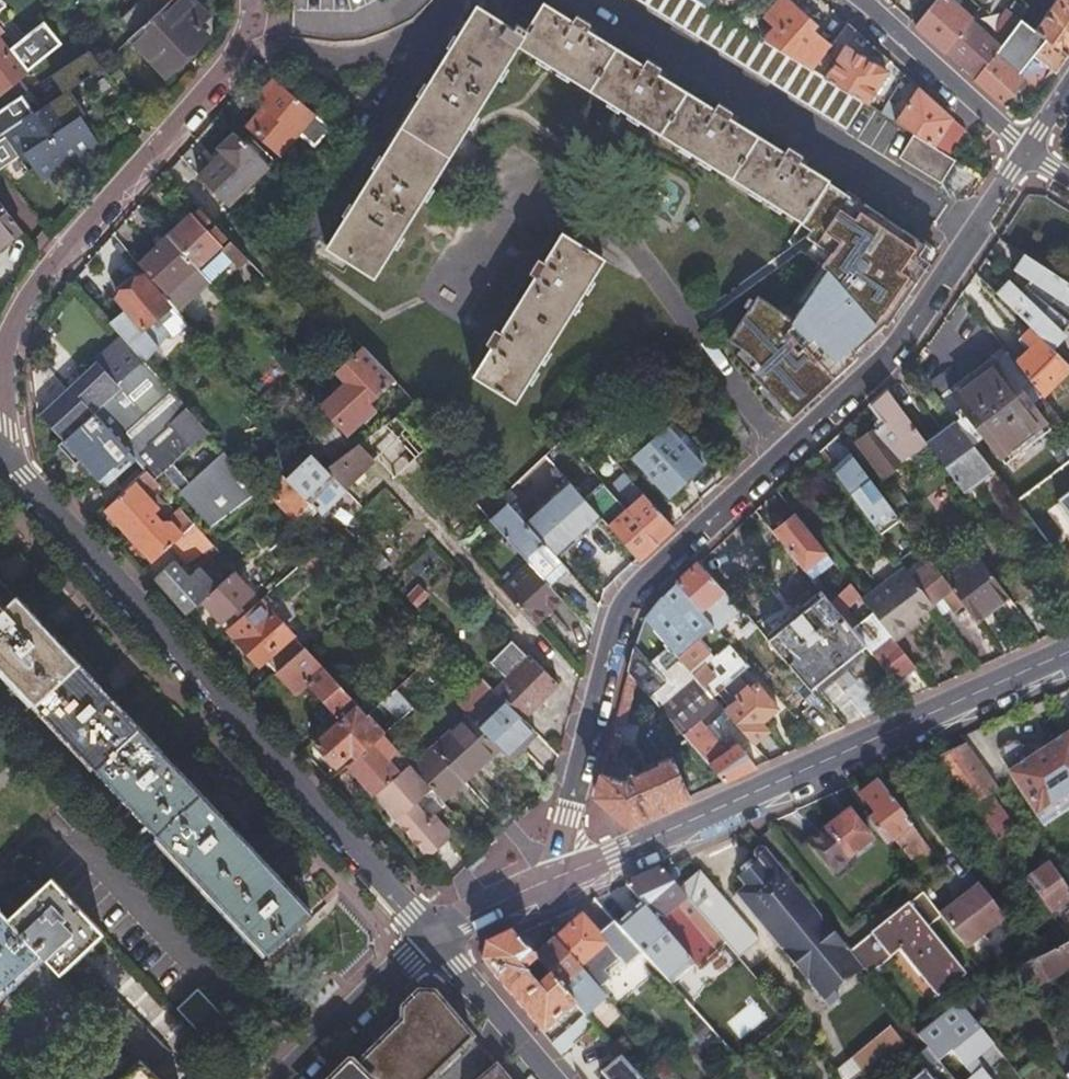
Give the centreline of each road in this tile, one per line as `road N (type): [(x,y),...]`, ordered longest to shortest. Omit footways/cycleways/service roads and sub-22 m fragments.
road 1 (residential): [(1027,156),(891,352),(626,597),(553,857),(560,876)]
road 2 (residential): [(430,940),(1,458)]
road 3 (residential): [(560,876),(1068,652)]
road 4 (residential): [(1,458),(8,329),(32,288),(245,44),(253,0)]
road 5 (residential): [(62,827),(302,1063)]
road 6 (residential): [(857,0),(1027,156)]
road 7 (residential): [(430,940),(546,1078)]
road 8 (residential): [(302,1063),(430,940)]
road 9 (residential): [(560,876),(430,940)]

